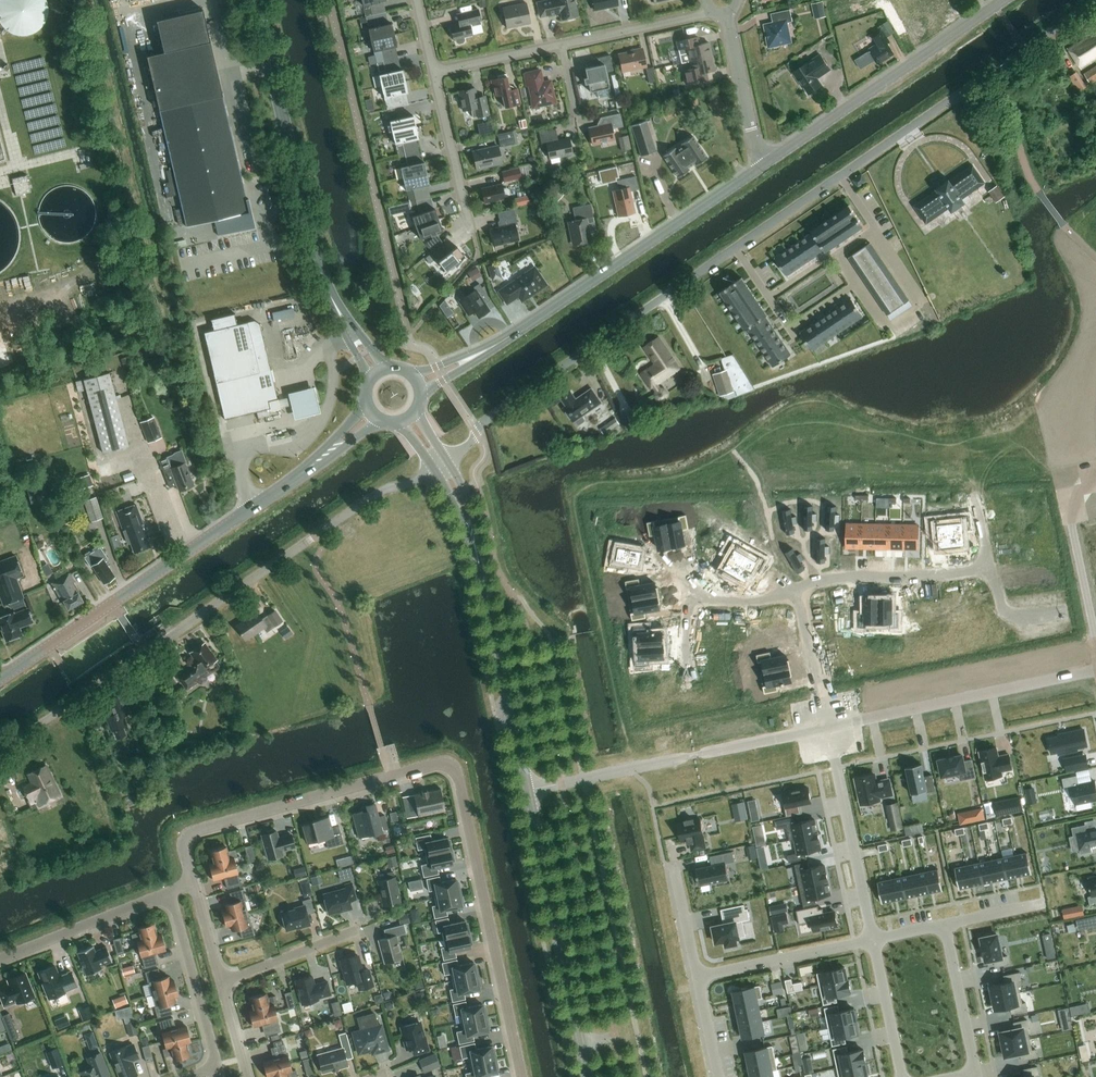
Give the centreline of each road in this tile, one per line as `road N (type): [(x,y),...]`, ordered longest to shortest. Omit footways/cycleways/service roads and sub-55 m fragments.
road 1 (unclassified): [(441,465),(492,412),(1095,0)]
road 2 (tertiary): [(441,465),(480,556),(587,1076)]
road 3 (unclassified): [(0,751),(378,493),(441,465)]
road 4 (tertiary): [(417,384),(509,337),(767,163)]
road 5 (secondary): [(376,371),(319,266),(256,0)]
road 6 (residential): [(195,888),(185,846),(198,831),(451,768)]
road 7 (residential): [(521,1076),(451,768)]
road 8 (secondary): [(0,679),(249,509)]
road 9 (residential): [(798,586),(990,571),(1013,617),(1061,614)]
road 10 (tertiary): [(767,163),(1002,0)]
road 11 (residential): [(828,728),(1095,671)]
road 12 (residential): [(873,942),(828,728)]
road 13 (residential): [(1095,473),(1062,480),(1095,637)]
road 14 (residential): [(0,963),(169,897)]
road 15 (residential): [(873,942),(698,978)]
road 16 (residential): [(169,897),(218,1068)]
road 17 (residential): [(472,233),(434,72)]
road 18 (residential): [(767,163),(751,131),(724,11)]
road 19 (secondary): [(372,413),(249,509)]
road 20 (residential): [(944,926),(975,1073)]
road 21 (residential): [(562,45),(708,14)]
road 22 (residential): [(828,728),(798,586)]
road 23 (residential): [(224,985),(354,934)]
road 24 (residential): [(902,1076),(873,942)]
road 25 (residential): [(434,72),(562,45)]

